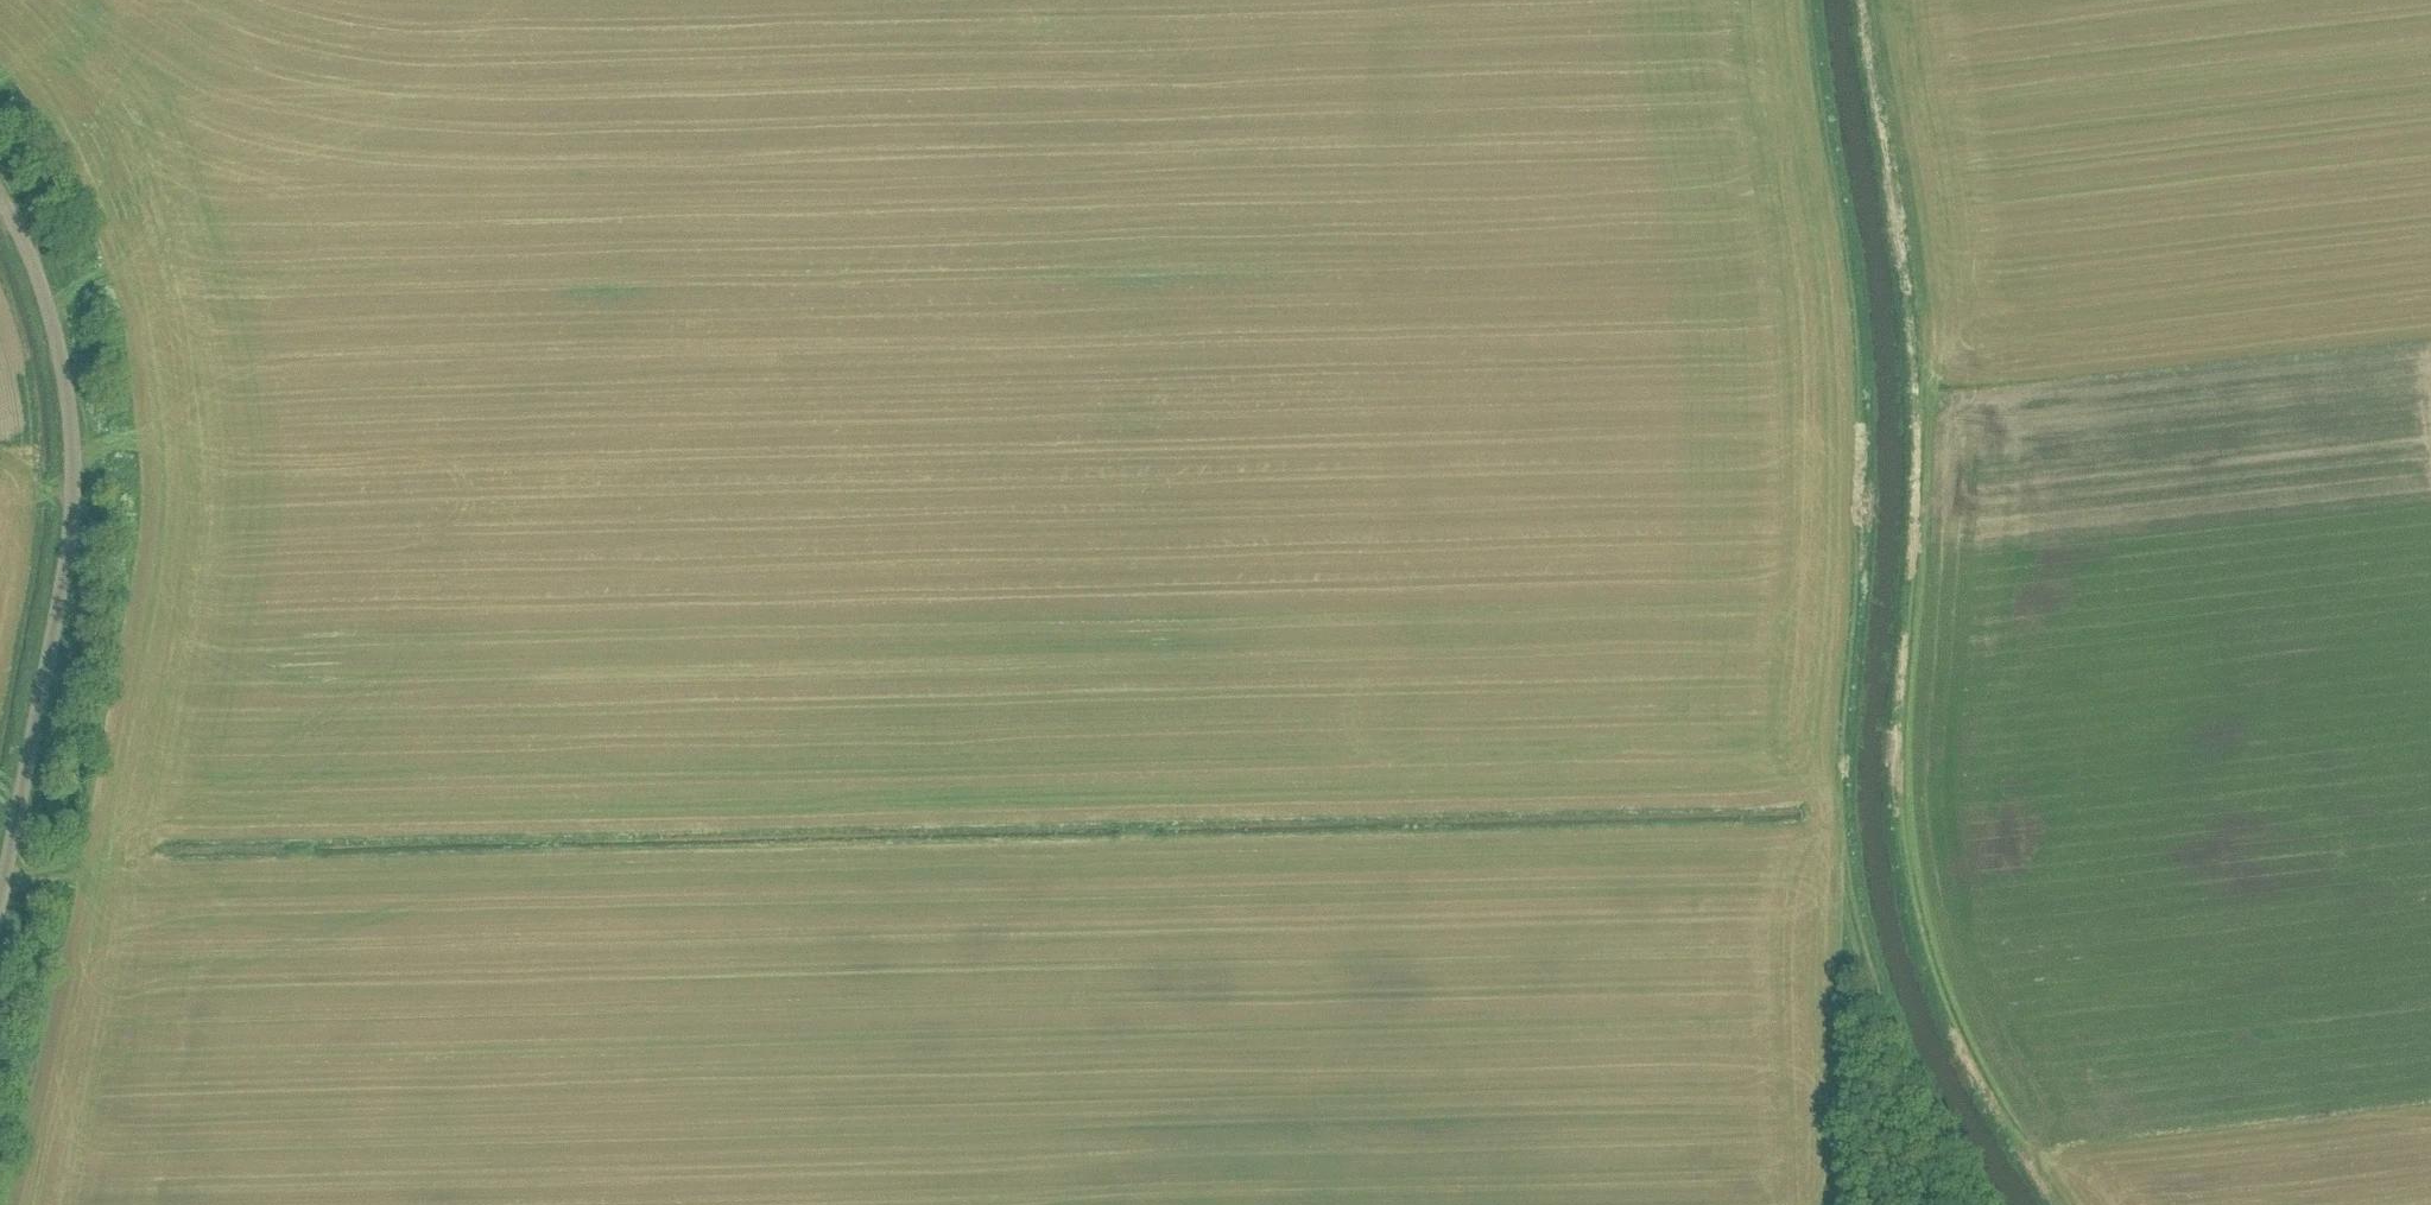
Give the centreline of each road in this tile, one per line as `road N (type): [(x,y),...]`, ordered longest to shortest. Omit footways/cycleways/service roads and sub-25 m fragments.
road 1 (track): [(1868,0),(1916,324),(1923,435),(1902,759),(1904,838),(1929,953),(1991,1098),(2055,1204)]
road 2 (unclassified): [(0,891),(66,562),(73,445),(42,288),(0,200)]

